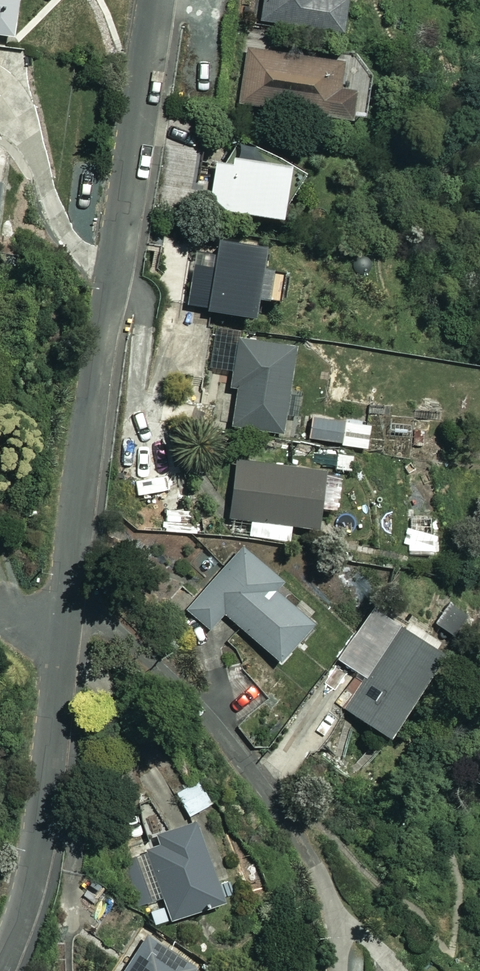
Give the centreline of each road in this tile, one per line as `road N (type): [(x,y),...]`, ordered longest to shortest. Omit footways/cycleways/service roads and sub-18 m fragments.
road 1 (residential): [(156,0),(66,604),(39,851),(0,970)]

